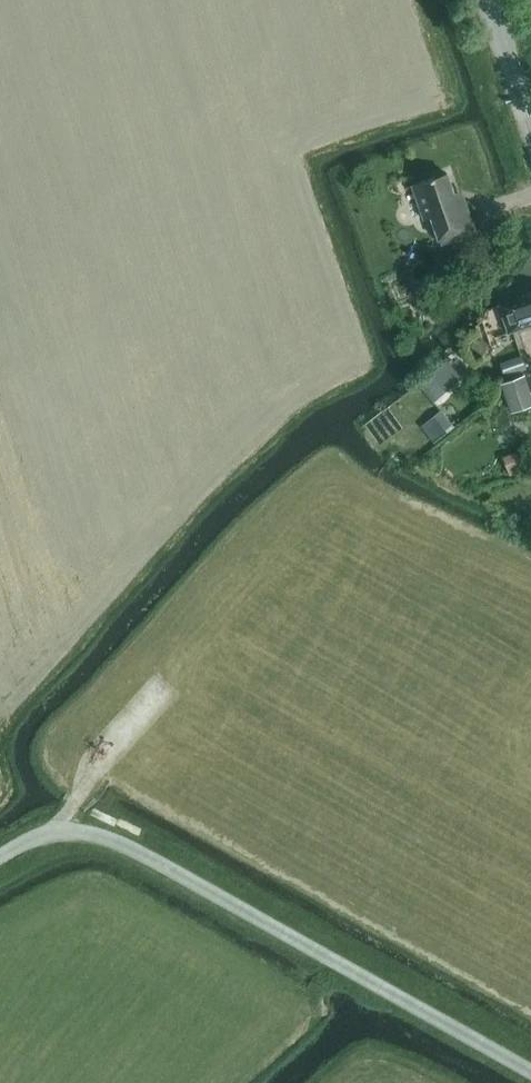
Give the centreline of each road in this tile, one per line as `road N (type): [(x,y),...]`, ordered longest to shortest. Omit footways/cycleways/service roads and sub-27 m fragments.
road 1 (track): [(530,1071),(110,839),(60,832),(0,859)]
road 2 (tertiary): [(530,121),(491,0)]

